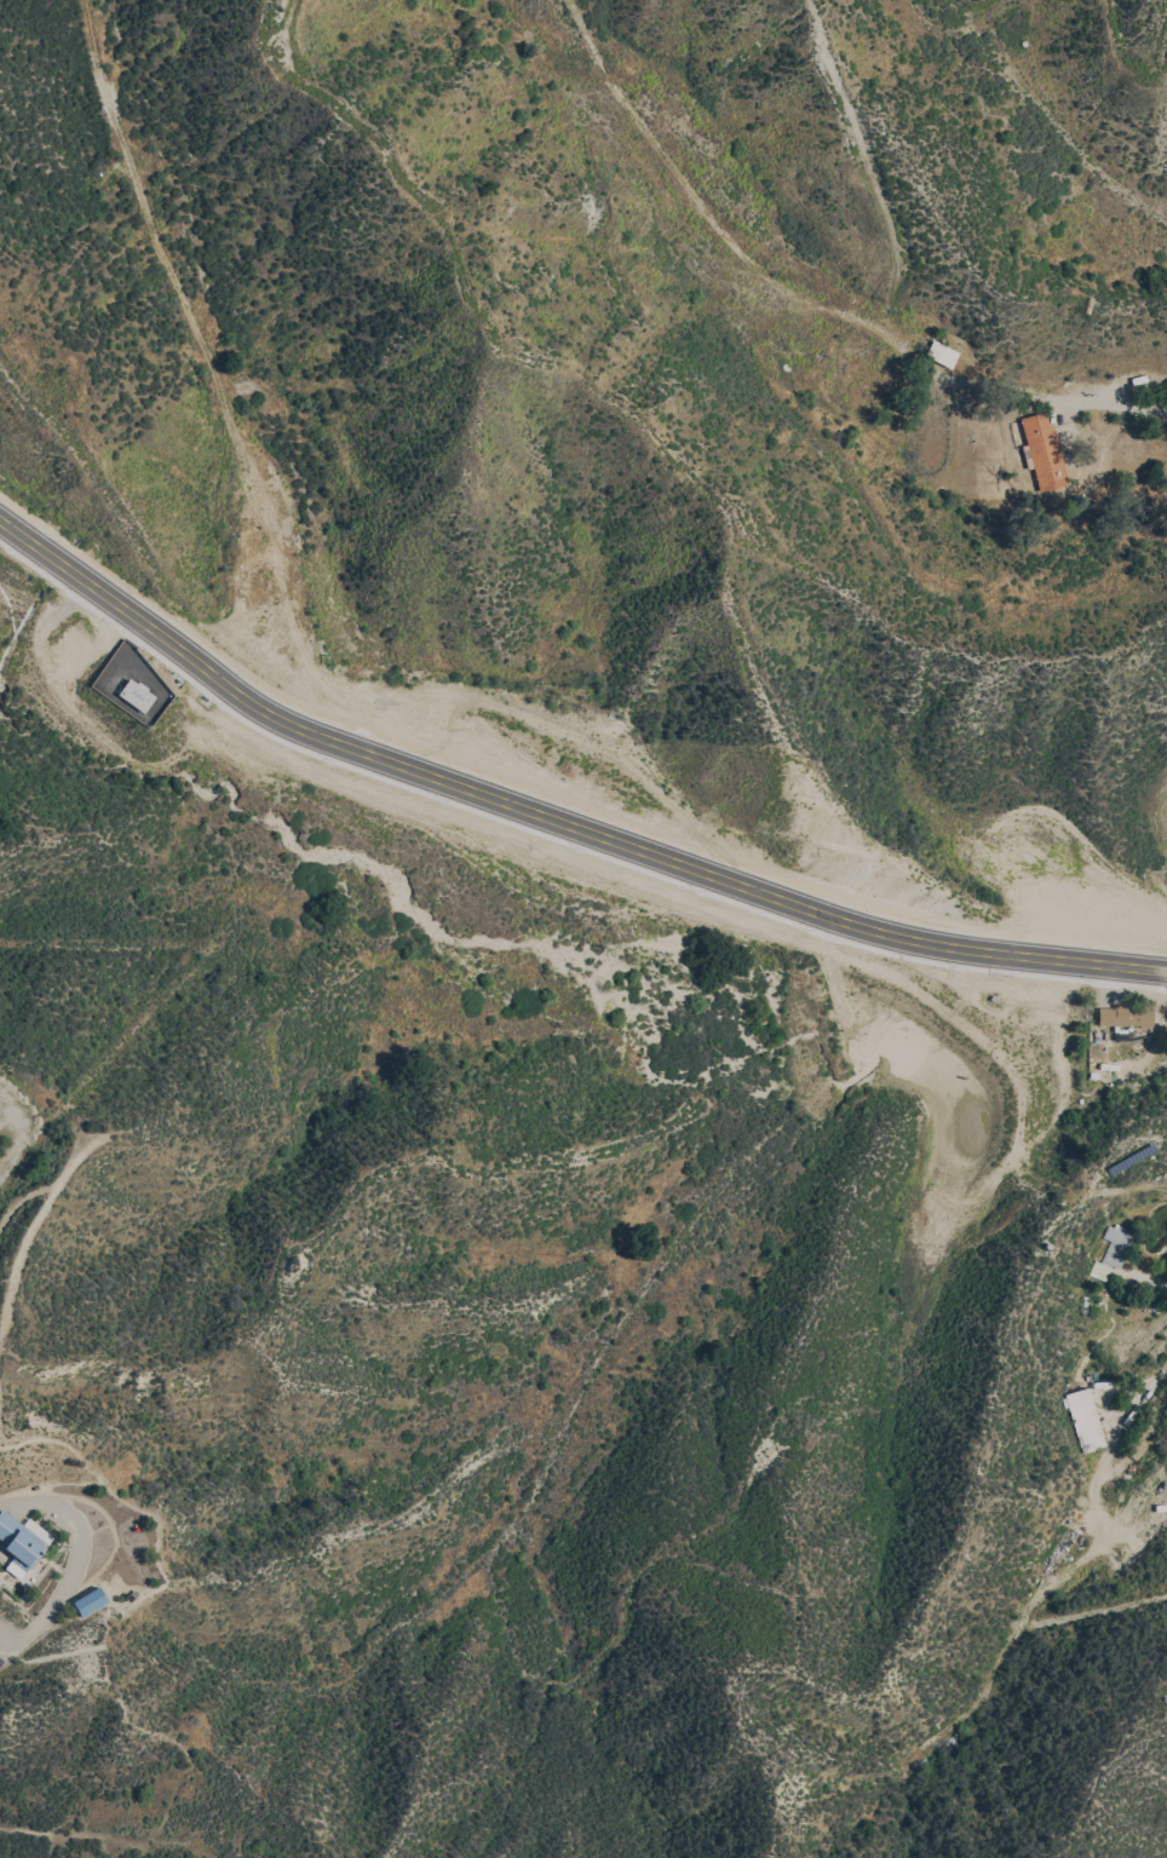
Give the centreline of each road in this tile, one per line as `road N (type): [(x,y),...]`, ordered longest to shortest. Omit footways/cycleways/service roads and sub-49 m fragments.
road 1 (tertiary): [(0,522),(222,685),(333,741),(883,932),(1166,973)]
road 2 (residential): [(1098,1543),(1093,1514),(1110,1461),(1166,1368)]

